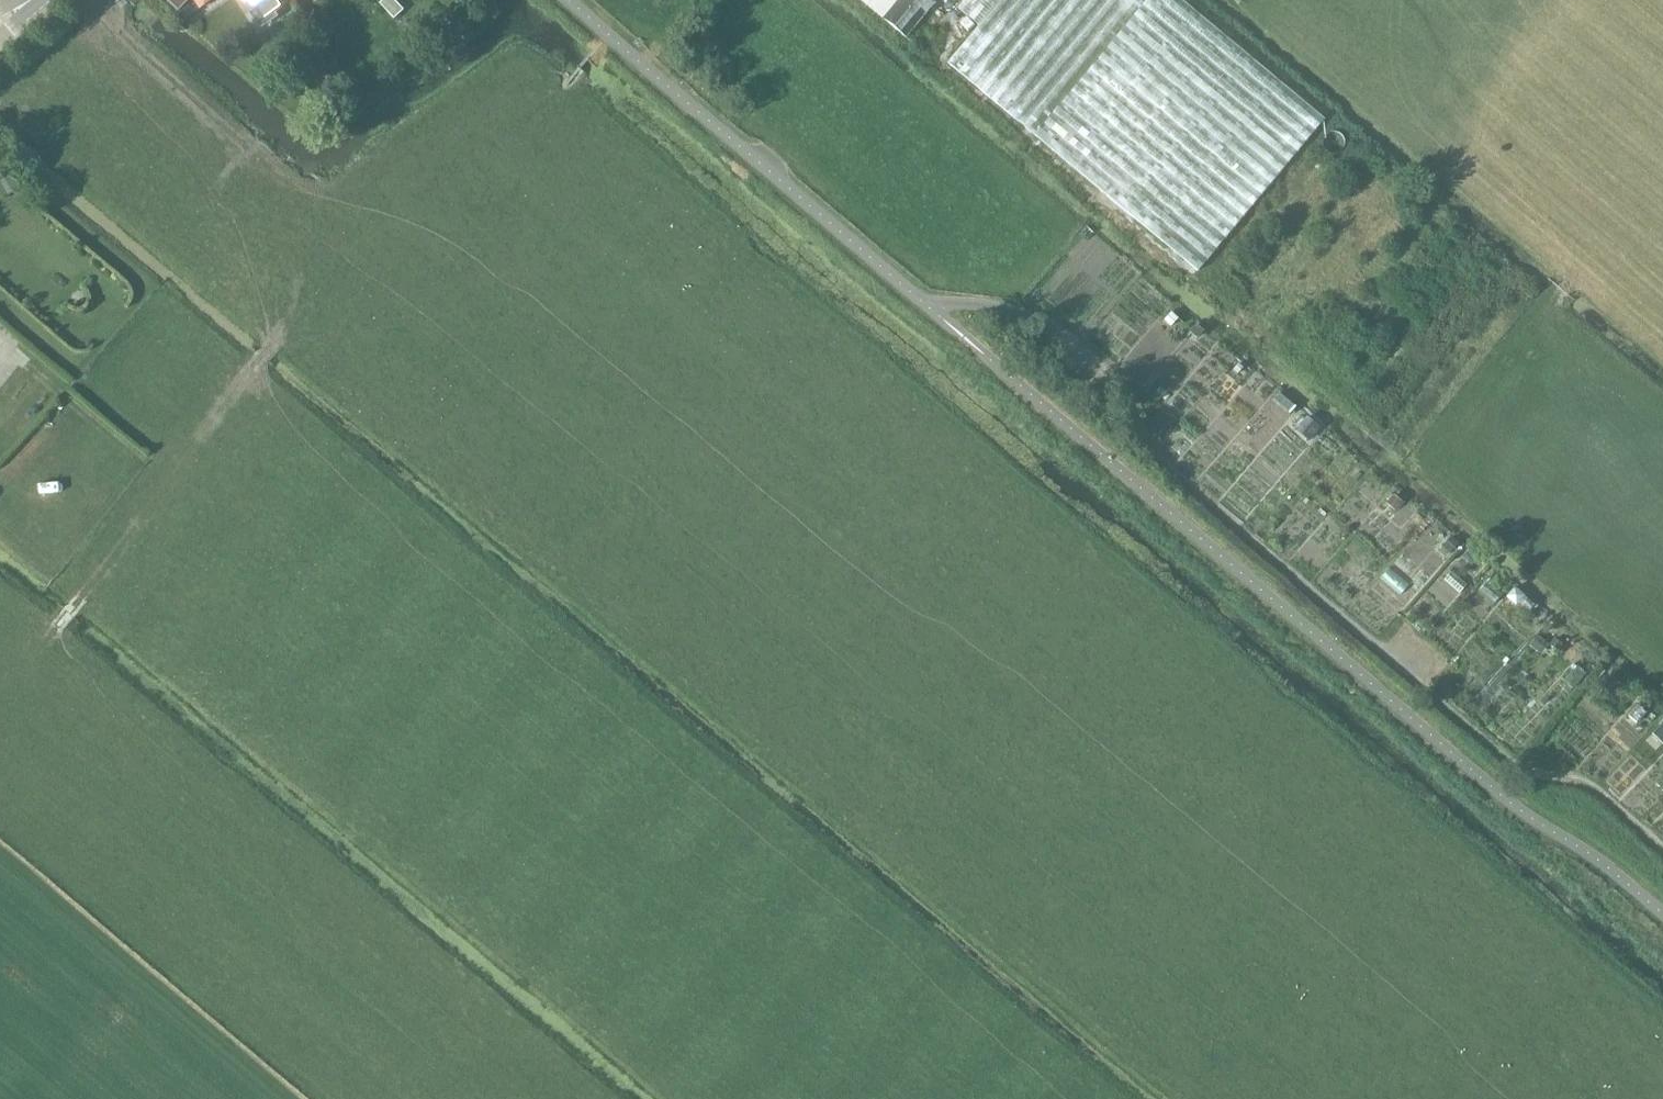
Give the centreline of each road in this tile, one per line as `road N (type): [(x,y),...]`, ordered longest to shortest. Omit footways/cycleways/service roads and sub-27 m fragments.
road 1 (track): [(929,307),(957,302),(1011,309),(1075,344),(1118,386),(1178,477),(1332,610),(1510,762),(1595,790),(1662,848)]
road 2 (unclassified): [(569,0),(929,307)]
road 3 (track): [(252,152),(89,0)]

